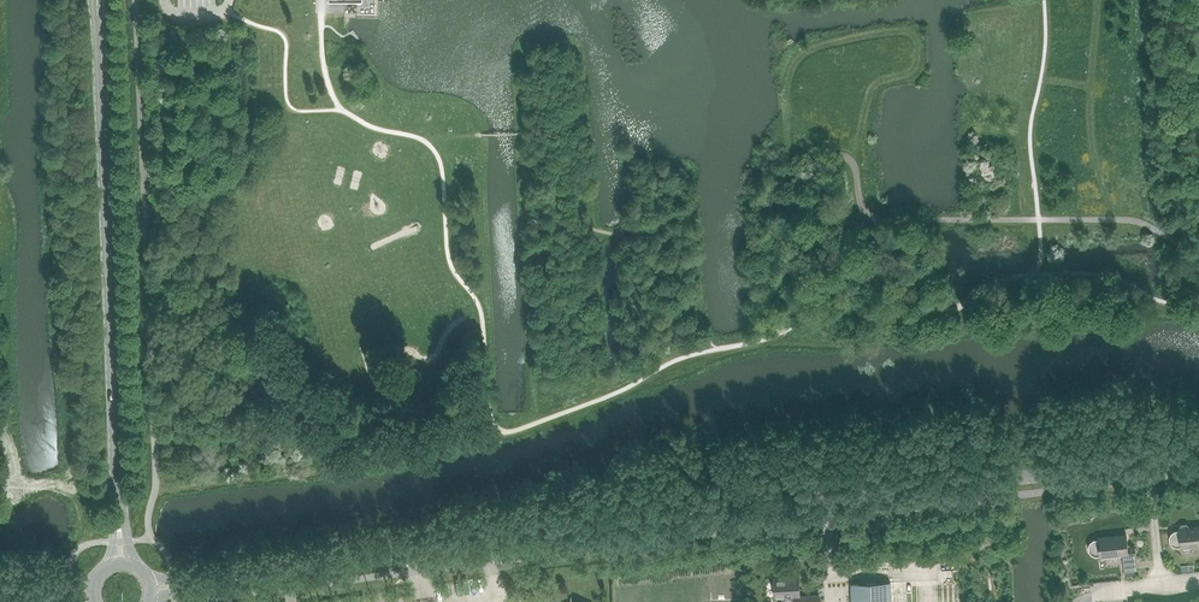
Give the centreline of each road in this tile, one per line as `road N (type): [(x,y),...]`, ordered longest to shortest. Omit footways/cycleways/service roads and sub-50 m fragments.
road 1 (unclassified): [(152,589),(1198,457)]
road 2 (unclassified): [(122,562),(98,0)]

